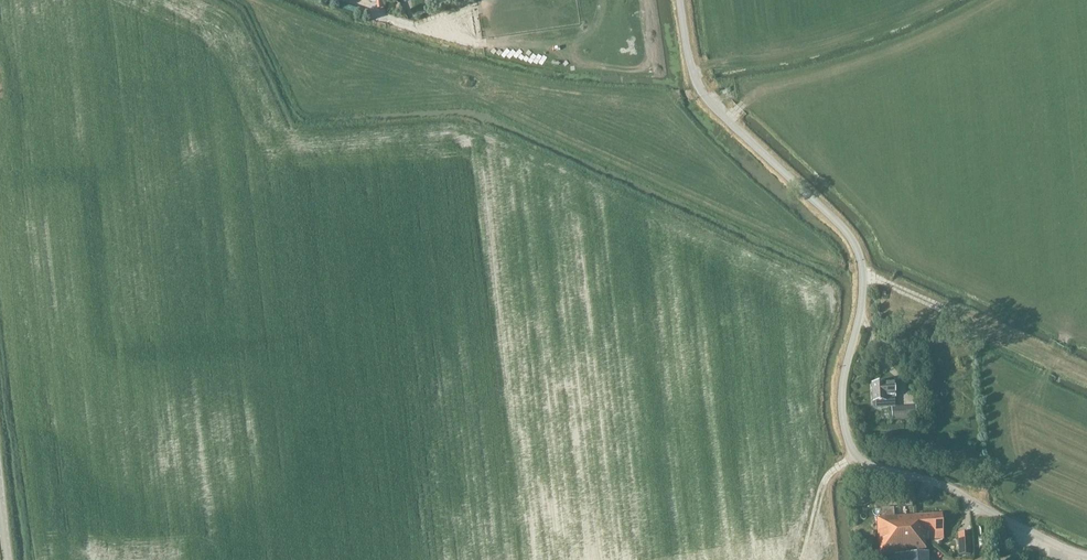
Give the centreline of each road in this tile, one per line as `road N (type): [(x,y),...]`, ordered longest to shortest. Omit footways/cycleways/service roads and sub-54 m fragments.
road 1 (track): [(804,559),(825,477),(855,454)]

